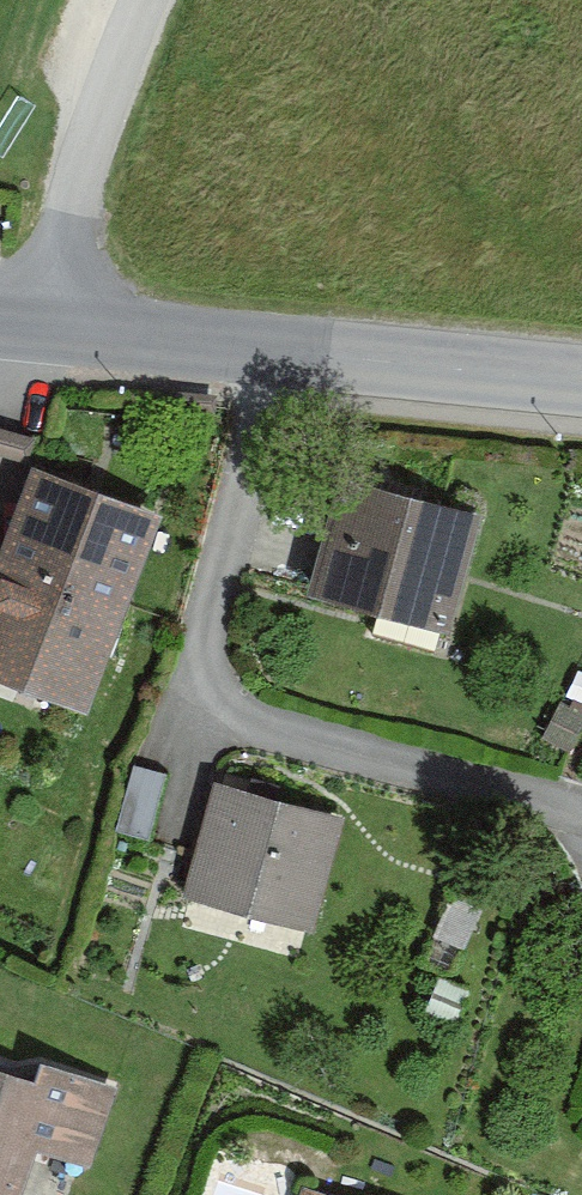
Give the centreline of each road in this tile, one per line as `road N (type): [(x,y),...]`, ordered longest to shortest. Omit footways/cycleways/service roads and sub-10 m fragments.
road 1 (residential): [(272,359),(189,695),(223,728),(581,824)]
road 2 (residential): [(25,332),(165,0)]
road 3 (tertiary): [(581,384),(272,359)]
road 4 (tertiary): [(272,359),(25,332)]

